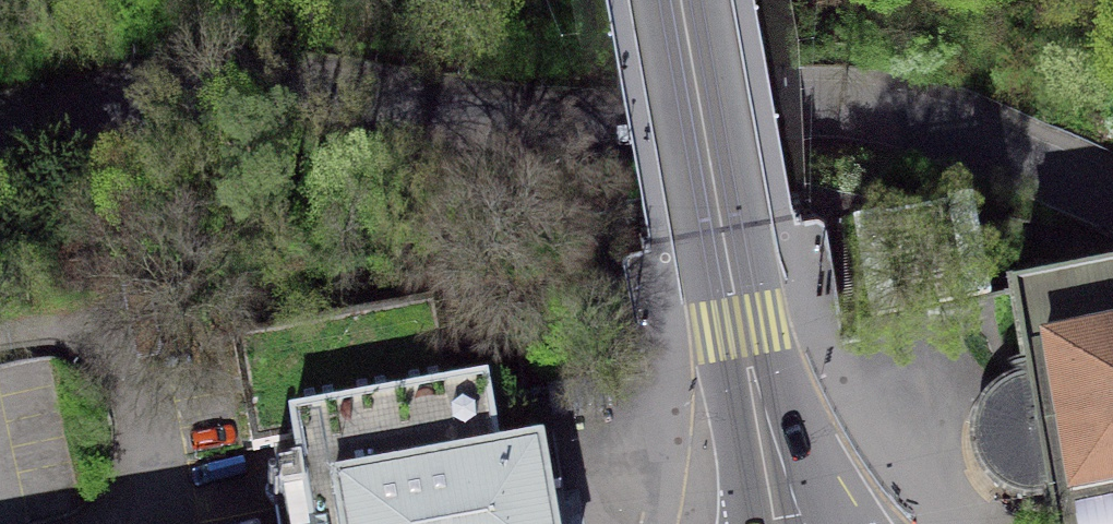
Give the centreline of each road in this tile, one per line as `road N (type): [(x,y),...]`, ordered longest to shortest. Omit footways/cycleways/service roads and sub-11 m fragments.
road 1 (residential): [(1112,203),(959,138),(837,109),(768,110),(579,137),(329,102),(237,99),(137,109),(0,141)]
road 2 (tertiary): [(775,523),(682,0)]
road 3 (residential): [(0,345),(67,339),(99,351),(124,376),(140,405),(145,464),(119,523)]

